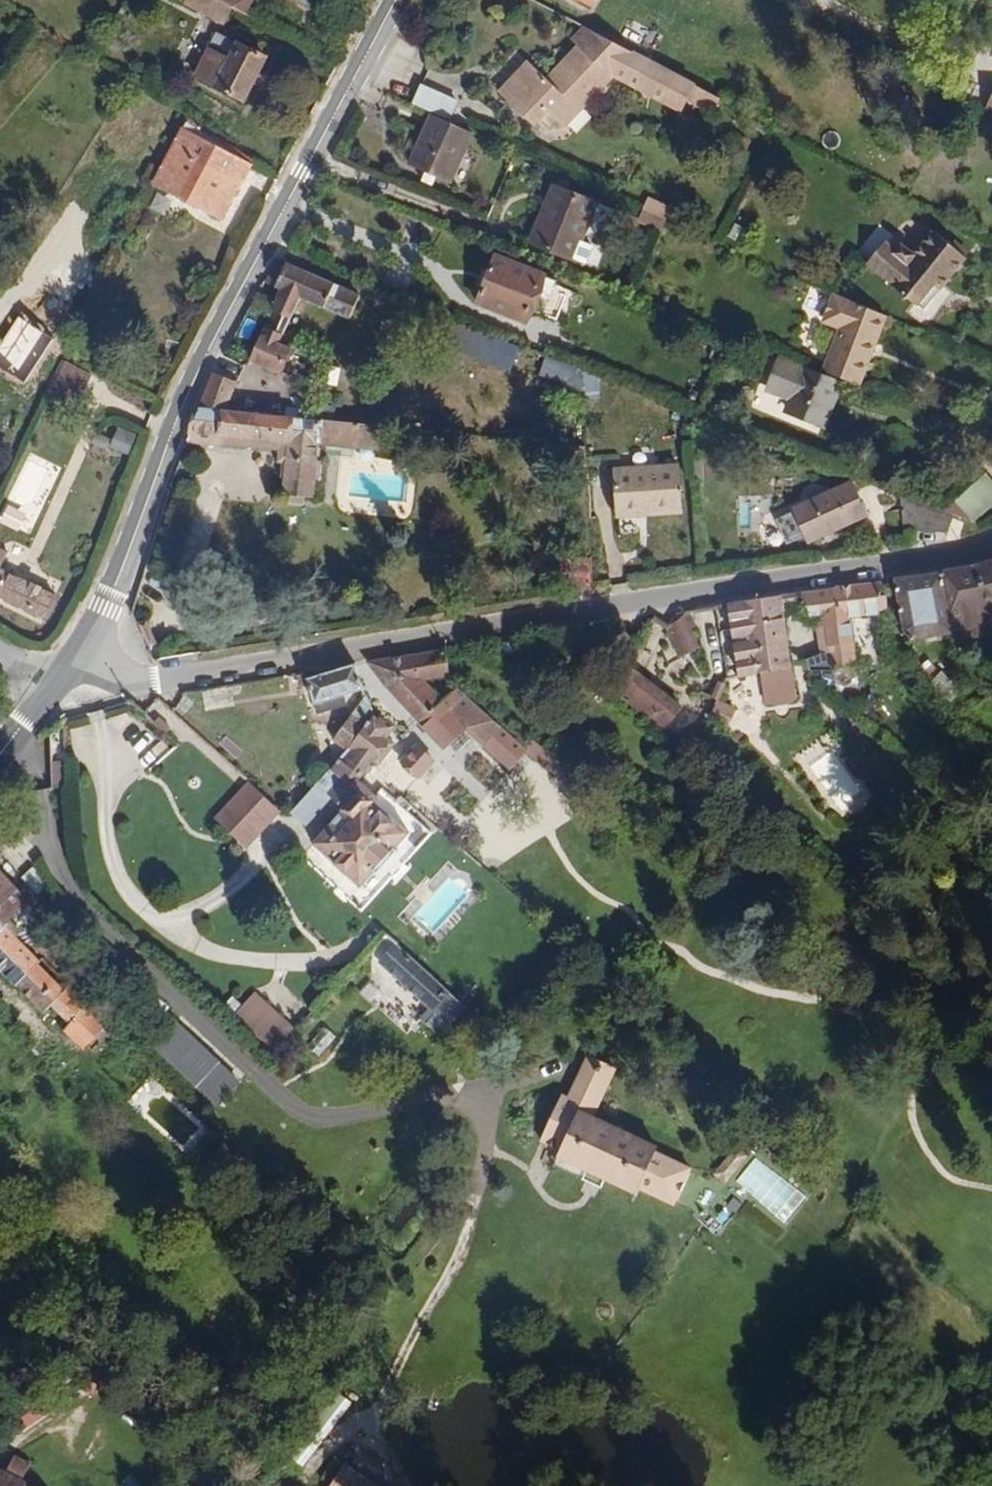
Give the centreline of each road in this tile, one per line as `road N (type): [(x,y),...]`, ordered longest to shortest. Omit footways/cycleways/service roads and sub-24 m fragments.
road 1 (tertiary): [(991,545),(932,562),(158,682),(107,667),(64,679)]
road 2 (secondary): [(64,679),(110,605),(203,361),(395,0)]

